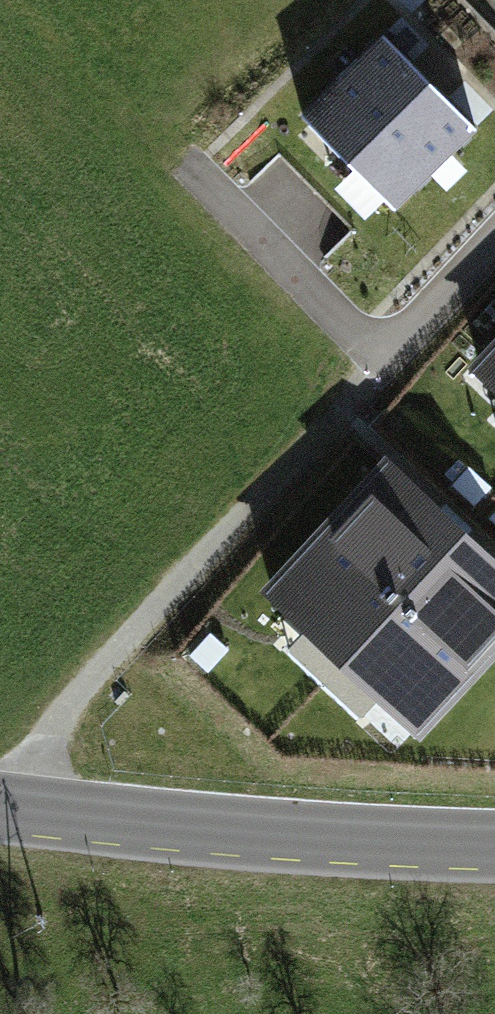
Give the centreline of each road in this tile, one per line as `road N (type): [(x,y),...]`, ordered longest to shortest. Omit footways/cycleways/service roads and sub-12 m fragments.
road 1 (track): [(26,805),(72,694),(383,359)]
road 2 (residential): [(383,359),(30,0)]
road 3 (tertiary): [(0,801),(368,841),(494,845)]
road 4 (residential): [(383,359),(494,237)]

